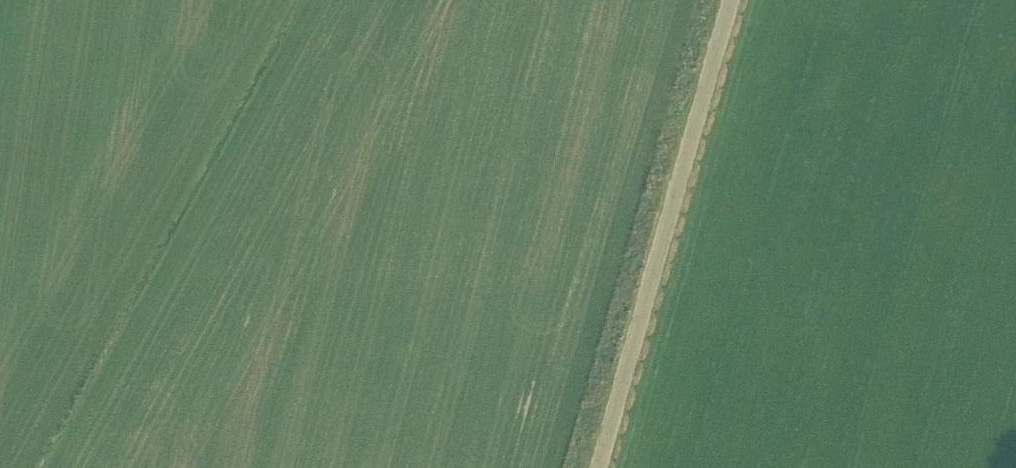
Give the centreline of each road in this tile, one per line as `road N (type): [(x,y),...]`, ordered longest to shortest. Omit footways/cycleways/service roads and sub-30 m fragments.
road 1 (unclassified): [(602,467),(733,0)]

